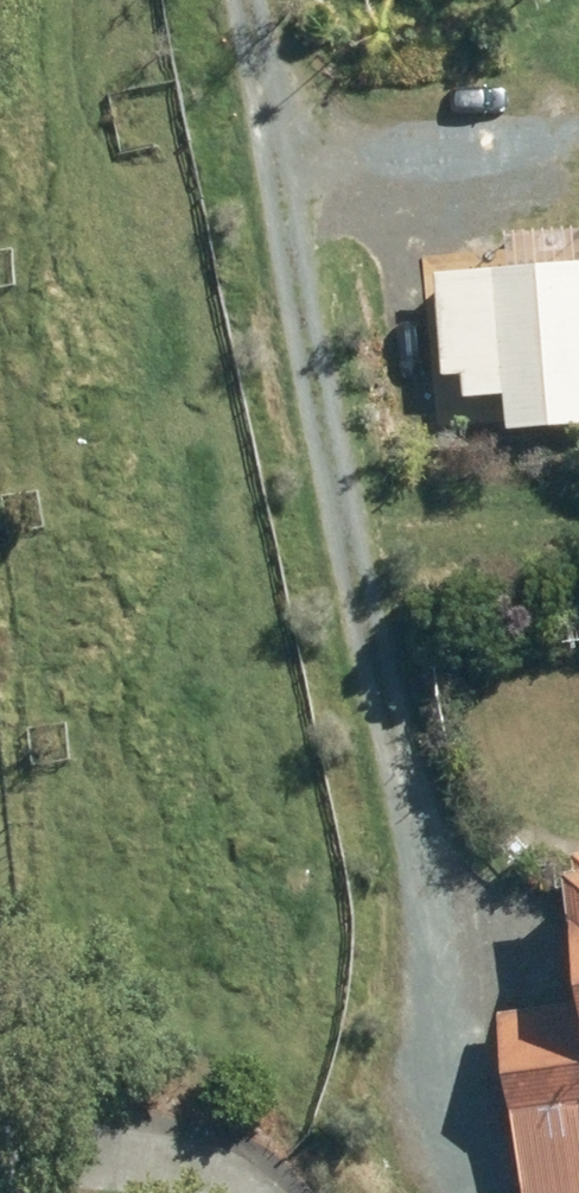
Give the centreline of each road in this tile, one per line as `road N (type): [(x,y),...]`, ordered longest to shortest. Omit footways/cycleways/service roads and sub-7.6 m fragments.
road 1 (track): [(258,0),(324,288),(397,835),(440,1004),(454,1192)]
road 2 (track): [(295,163),(493,130),(578,68)]
road 3 (track): [(0,1181),(202,1162),(247,1192)]

